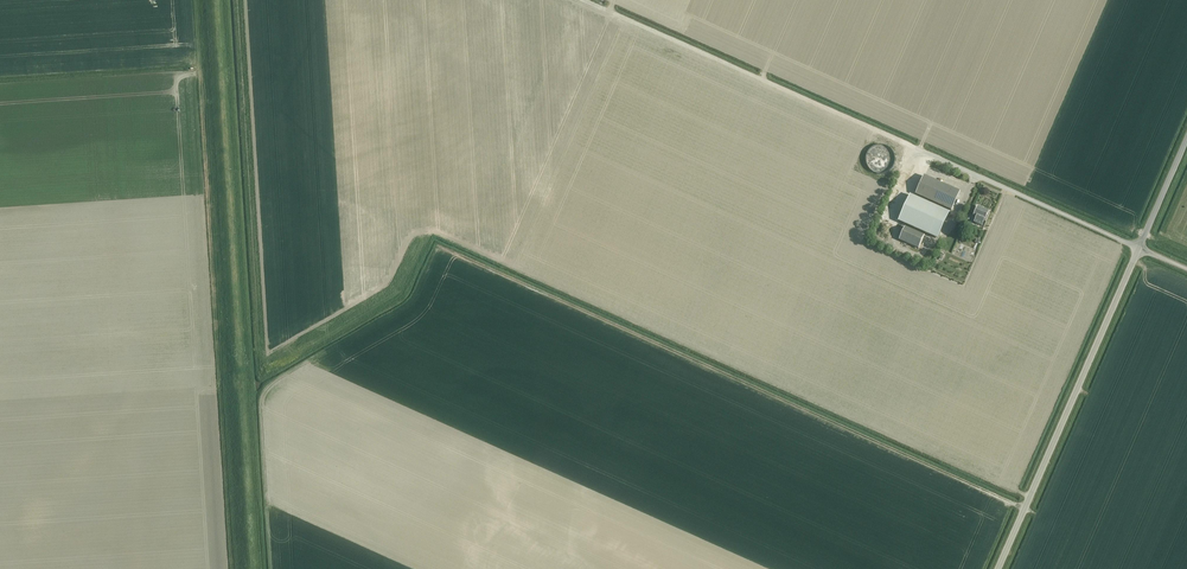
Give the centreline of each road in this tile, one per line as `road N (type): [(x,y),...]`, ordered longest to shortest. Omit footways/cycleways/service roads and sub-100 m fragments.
road 1 (track): [(436,243),(1021,505)]
road 2 (track): [(193,0),(229,568)]
road 3 (unclassified): [(993,568),(1132,246)]
road 4 (track): [(902,142),(586,0)]
road 5 (unclassified): [(1132,246),(1005,188)]
road 6 (unclassified): [(1132,246),(1186,123)]

